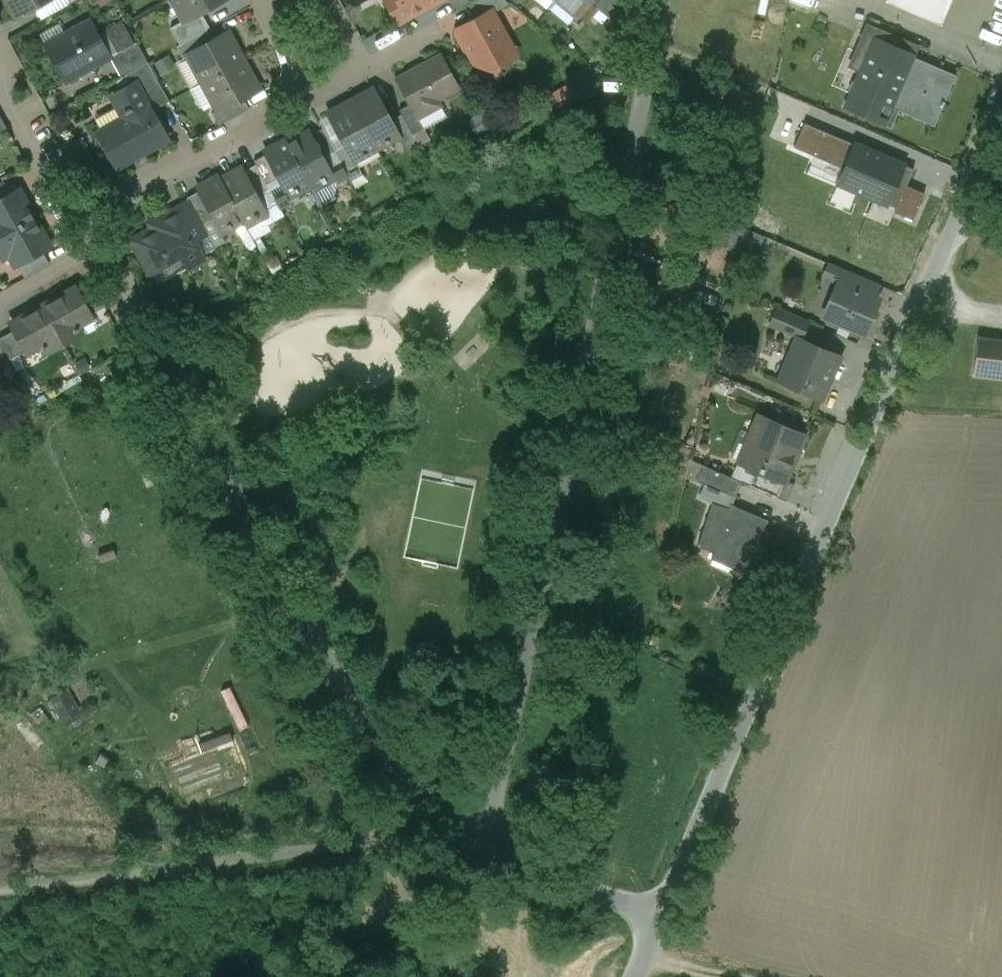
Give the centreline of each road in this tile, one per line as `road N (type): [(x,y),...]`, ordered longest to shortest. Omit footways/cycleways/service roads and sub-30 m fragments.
road 1 (residential): [(489,862),(496,790),(663,0)]
road 2 (residential): [(659,914),(960,220)]
road 3 (residential): [(489,862),(410,822),(149,340)]
road 4 (track): [(0,881),(384,835)]
road 5 (residential): [(85,220),(311,99)]
road 6 (residential): [(659,914),(489,862)]
road 7 (residential): [(85,220),(0,64)]
road 8 (residential): [(149,340),(85,220)]

